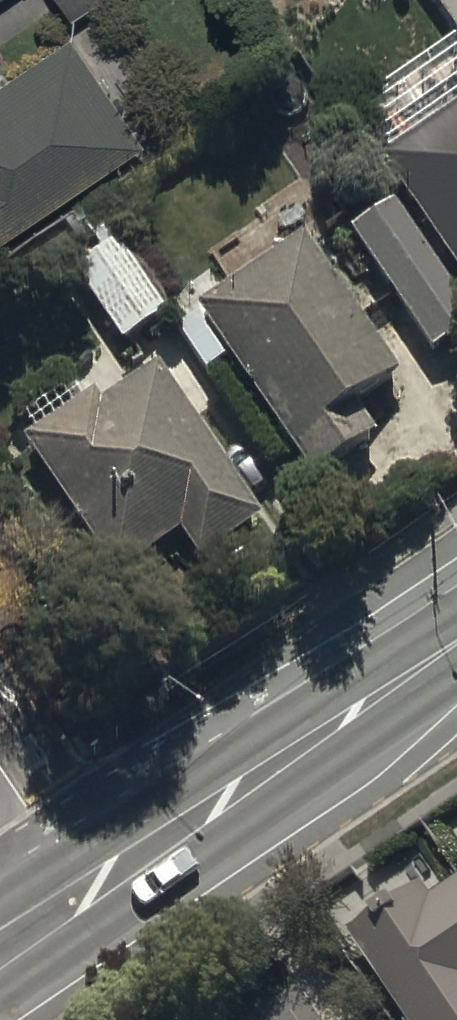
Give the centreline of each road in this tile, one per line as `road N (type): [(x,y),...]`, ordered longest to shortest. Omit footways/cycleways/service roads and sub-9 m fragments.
road 1 (secondary): [(87,894),(456,642)]
road 2 (residential): [(0,764),(87,894)]

